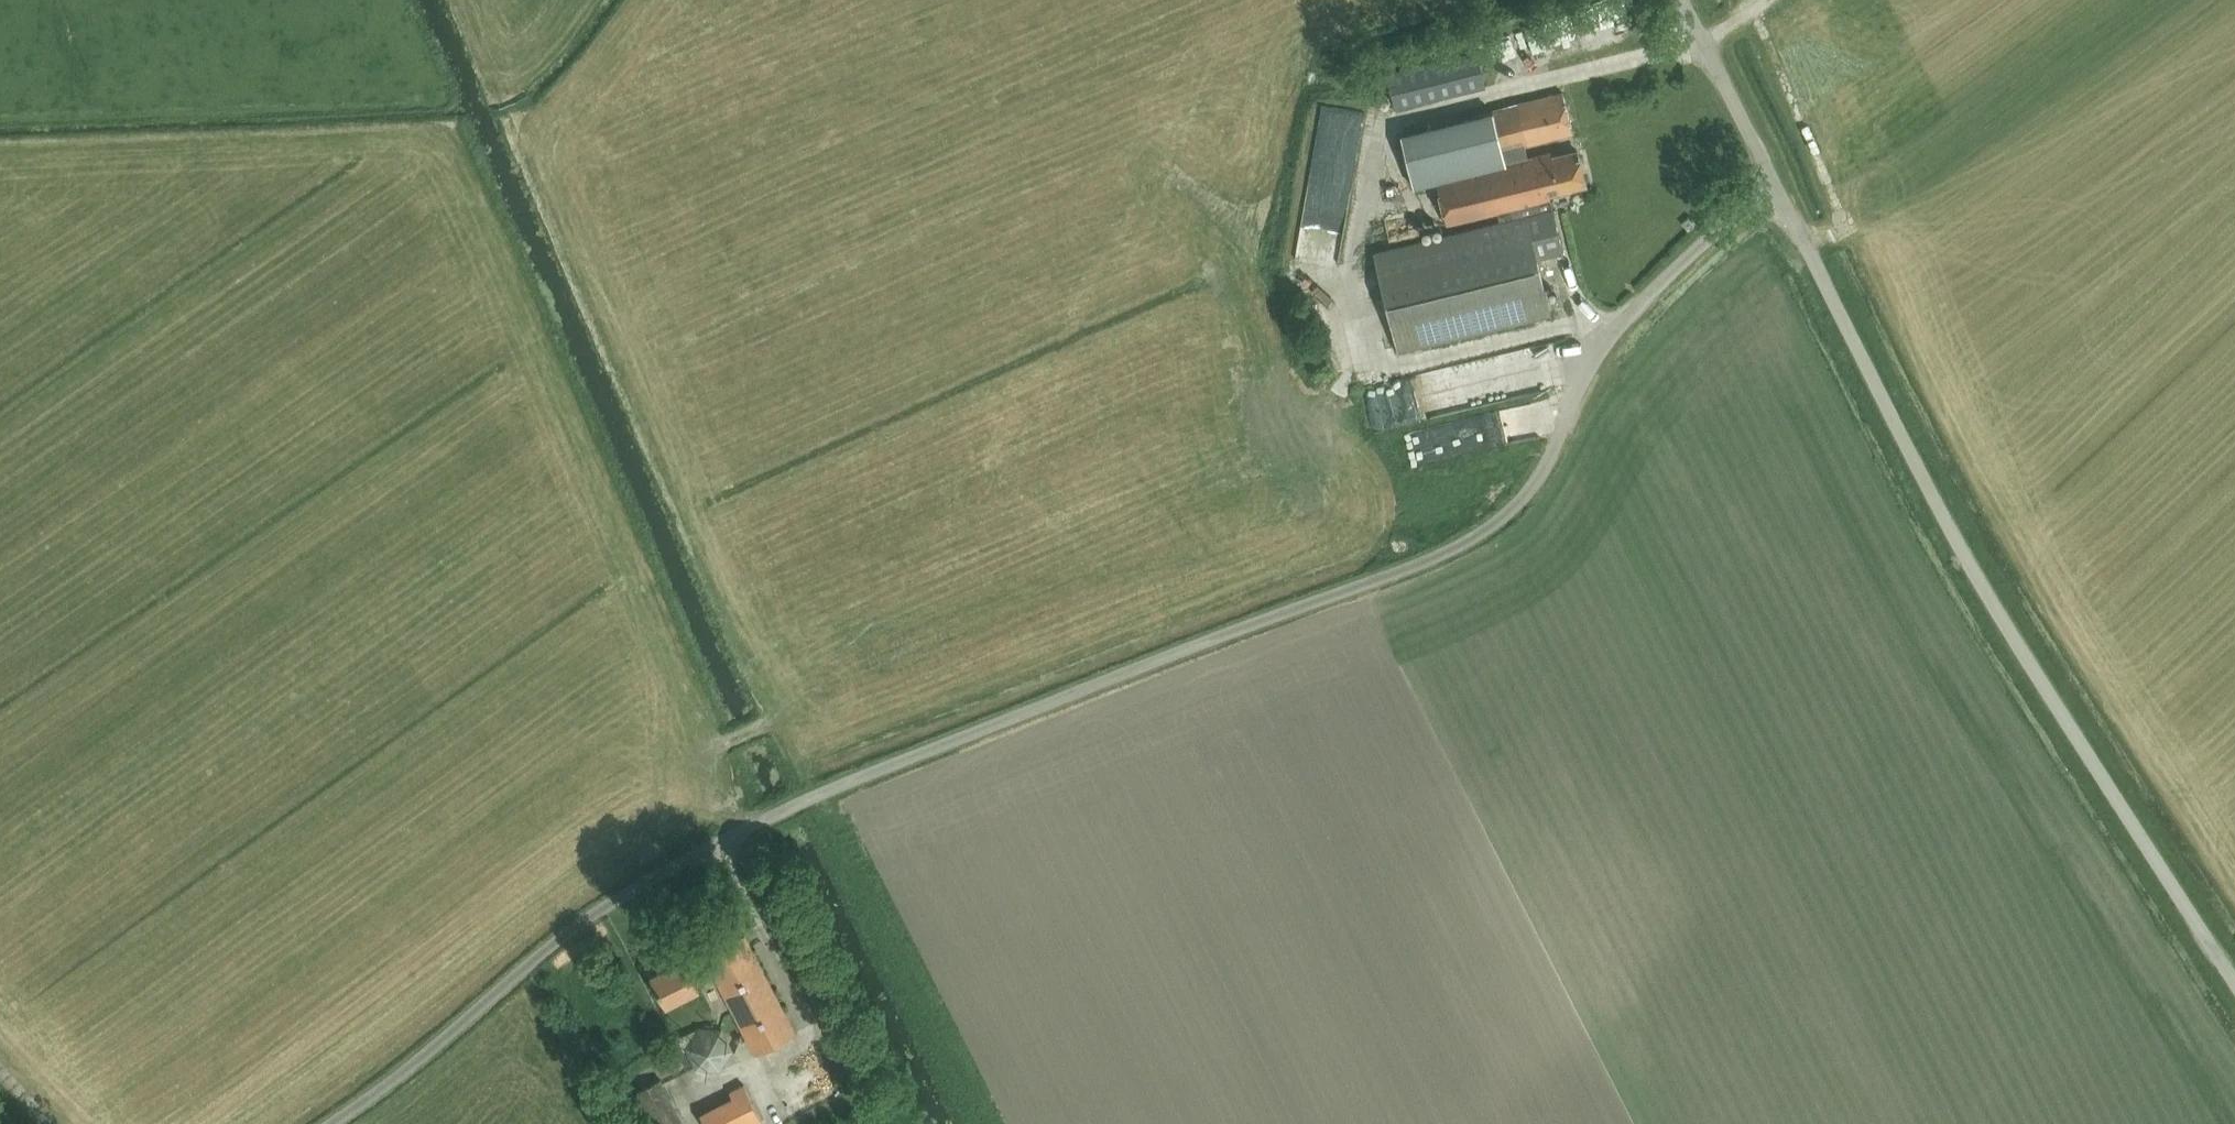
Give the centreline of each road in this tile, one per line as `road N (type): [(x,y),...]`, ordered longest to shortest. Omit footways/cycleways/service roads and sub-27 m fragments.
road 1 (unclassified): [(2234,985),(1989,603),(1679,0)]

